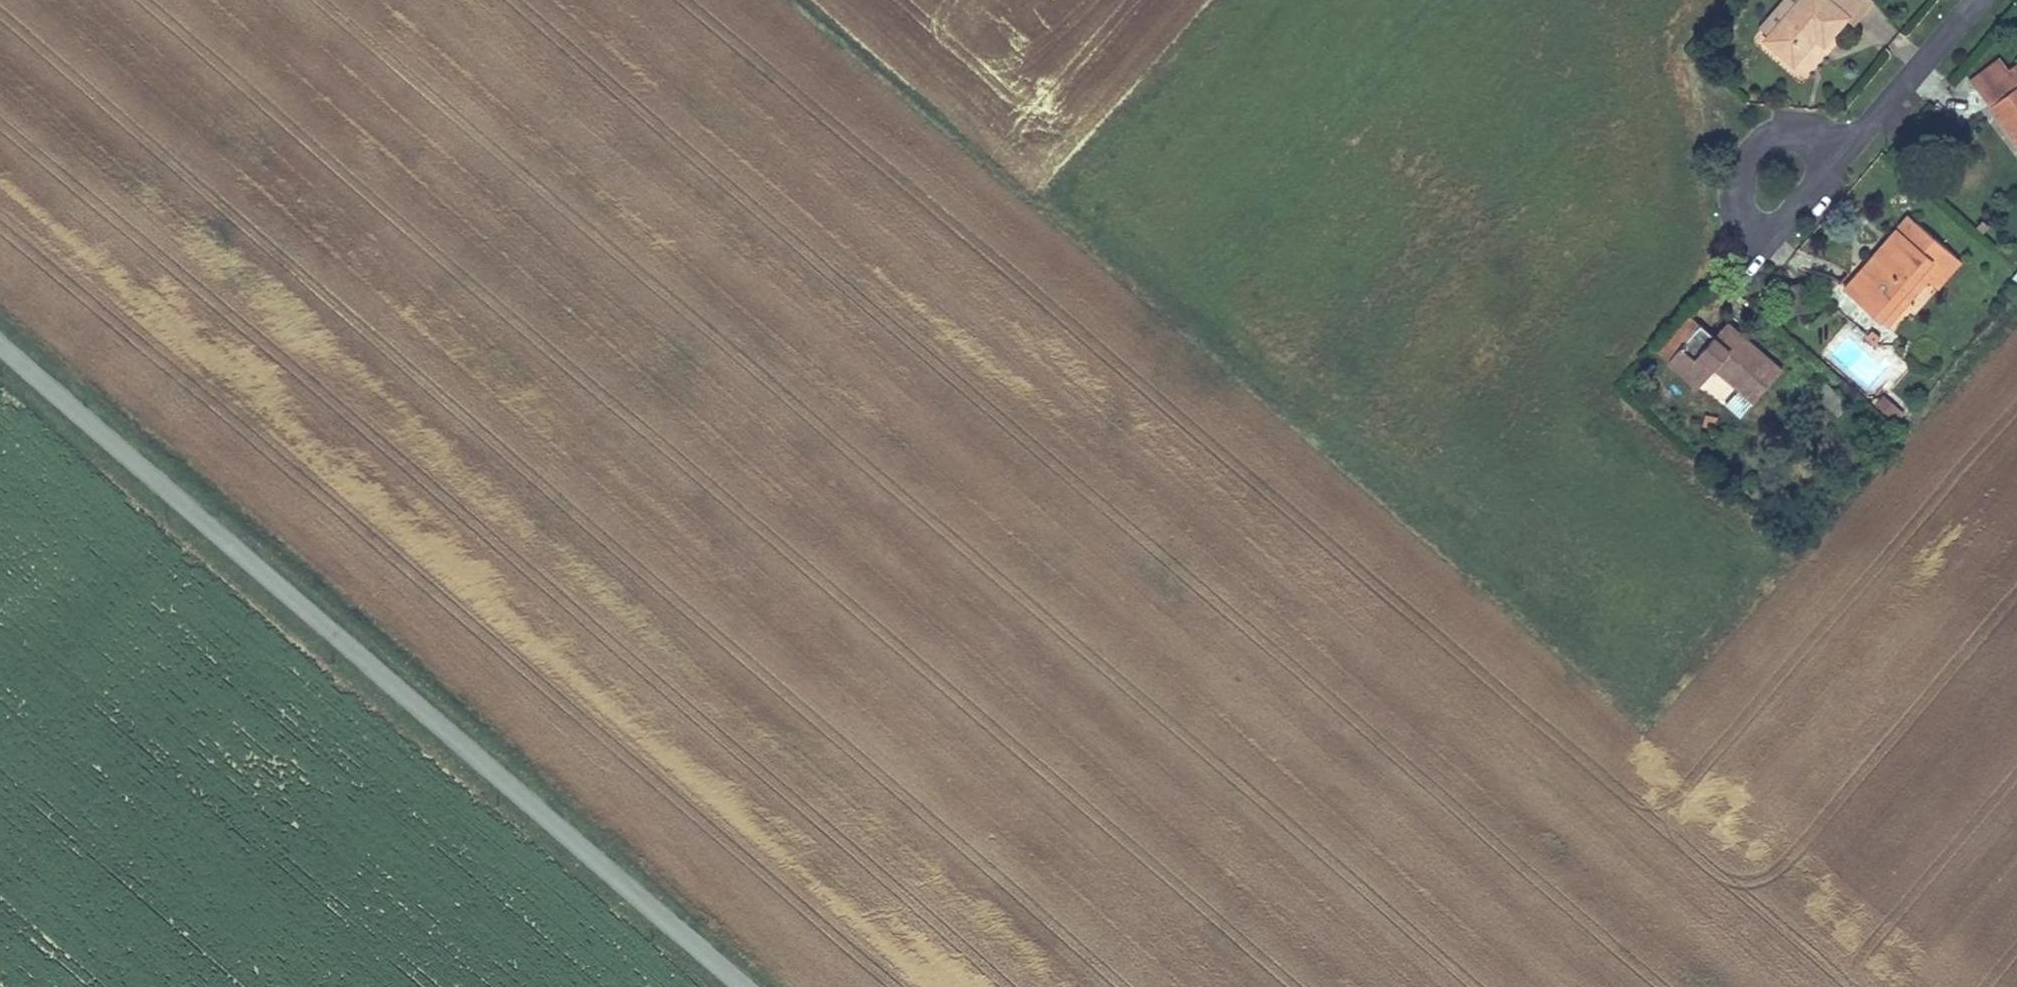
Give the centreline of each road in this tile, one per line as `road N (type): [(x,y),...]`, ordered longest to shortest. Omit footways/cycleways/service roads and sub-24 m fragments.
road 1 (tertiary): [(742,986),(0,345)]
road 2 (residential): [(1842,155),(1979,0)]

